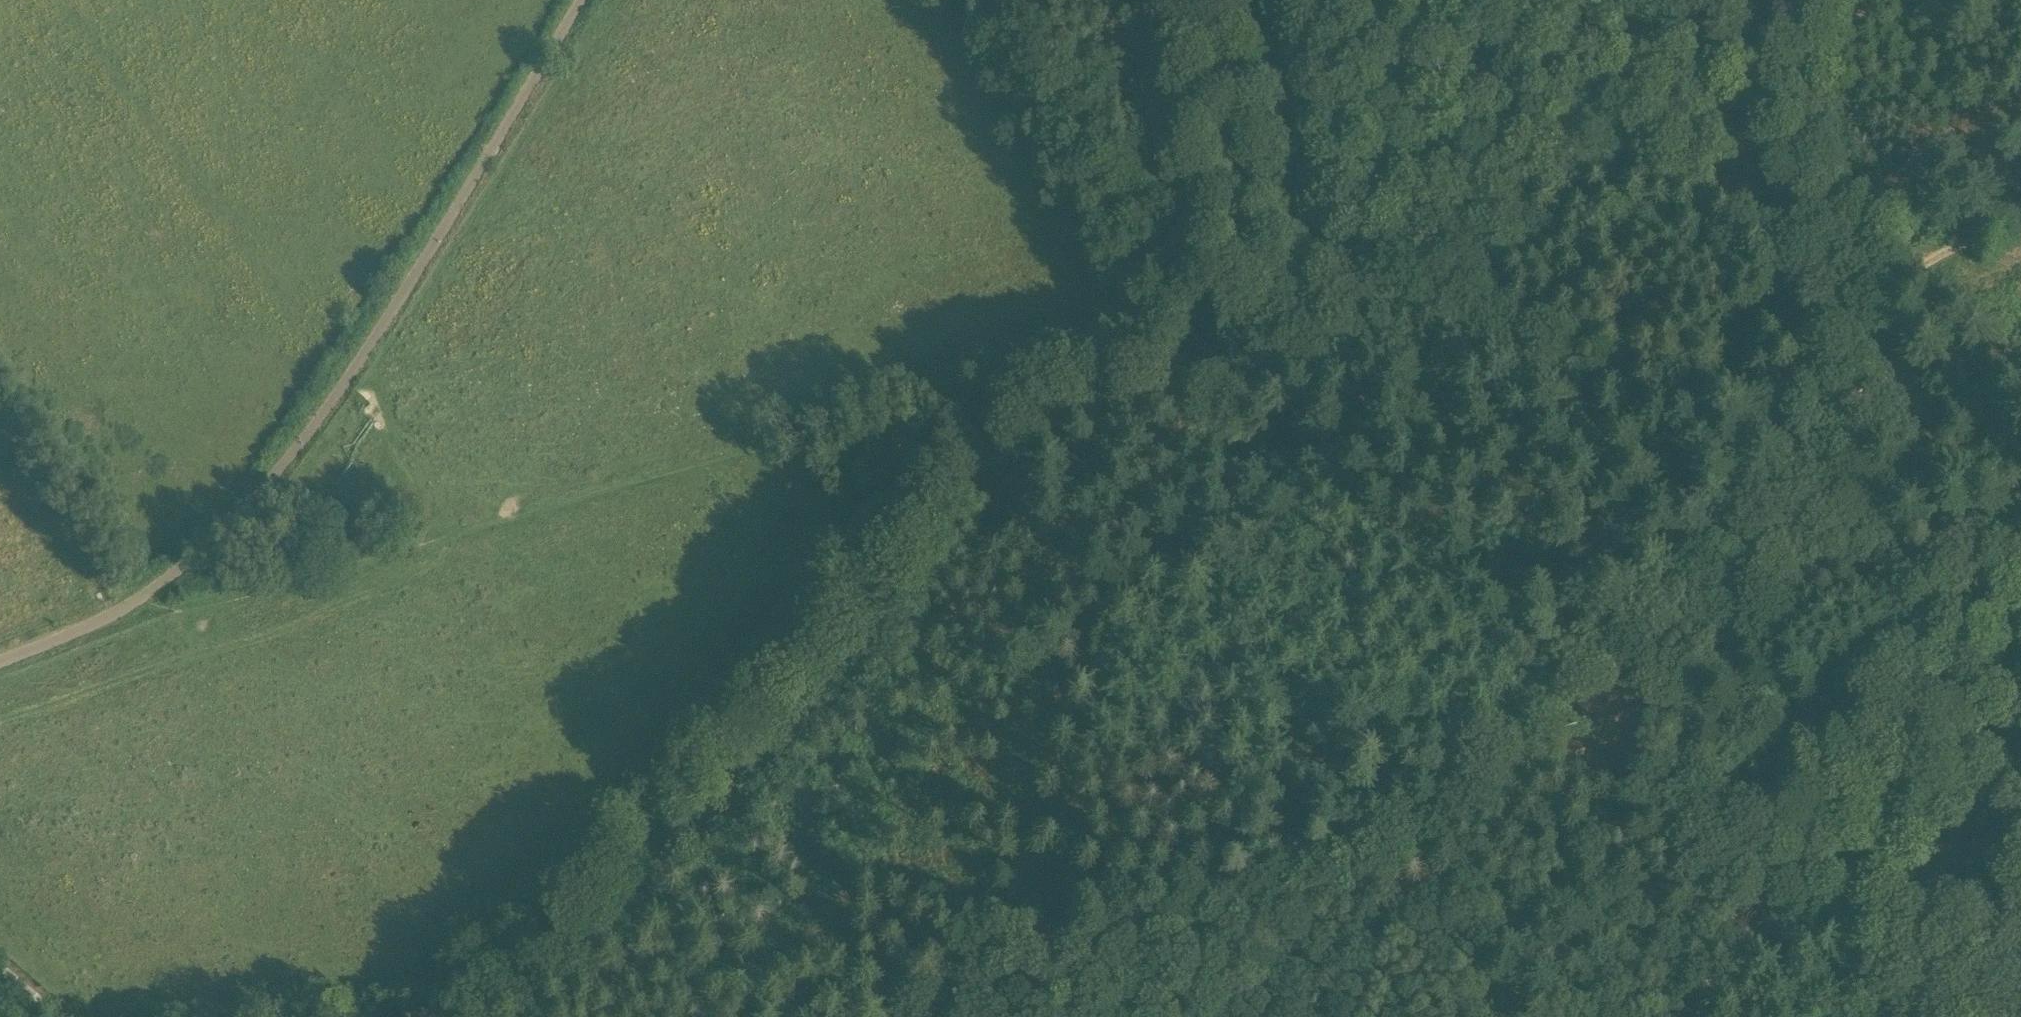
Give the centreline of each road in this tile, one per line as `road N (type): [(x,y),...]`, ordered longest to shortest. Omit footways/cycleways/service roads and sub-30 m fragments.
road 1 (track): [(1796,224),(1918,649),(1914,731),(1845,880),(1852,937),(1908,1016)]
road 2 (track): [(124,610),(210,540),(295,452),(355,371),(582,0)]
road 3 (track): [(1257,297),(1221,0)]
road 4 (track): [(2020,222),(1916,262),(1796,224)]
road 5 (track): [(1801,0),(1796,224)]
road 6 (track): [(1916,262),(1883,308),(1846,416)]
road 7 (track): [(0,661),(124,610)]

